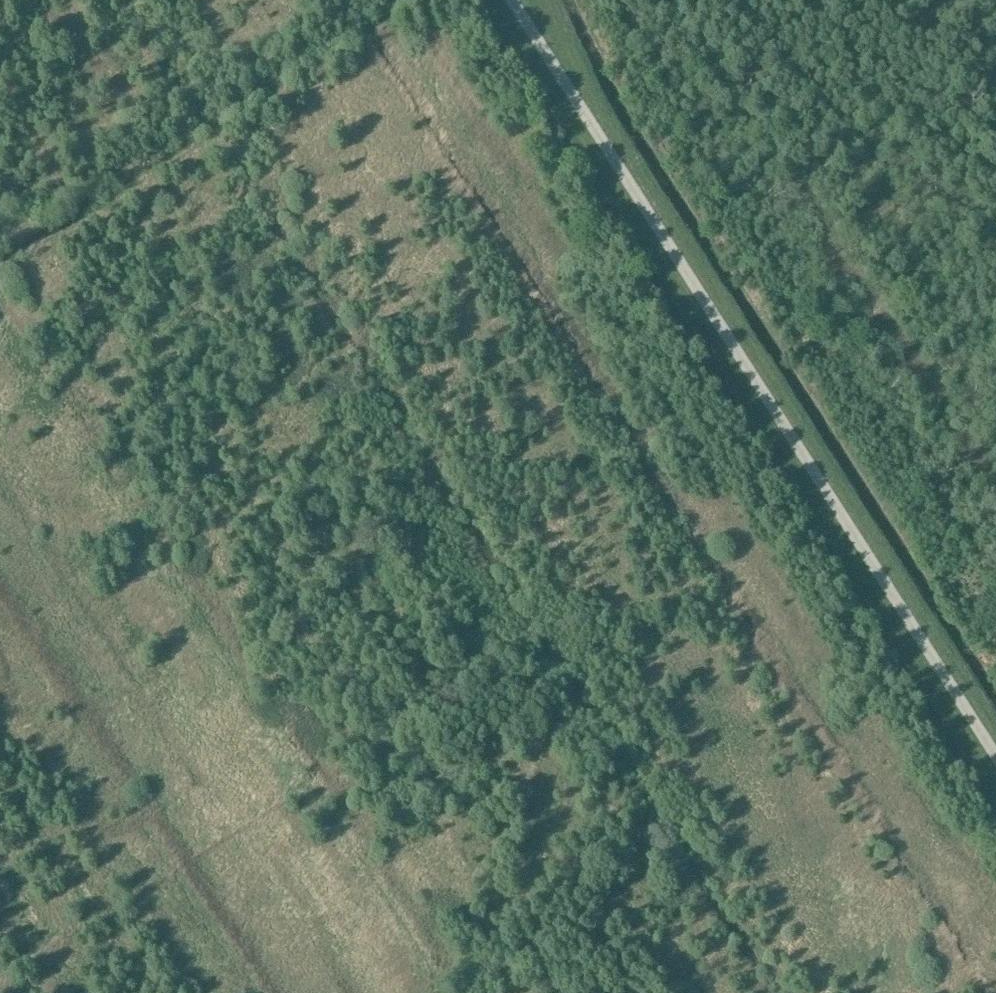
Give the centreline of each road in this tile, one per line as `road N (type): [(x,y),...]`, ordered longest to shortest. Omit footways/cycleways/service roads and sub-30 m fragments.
road 1 (unclassified): [(995,763),(512,0)]

